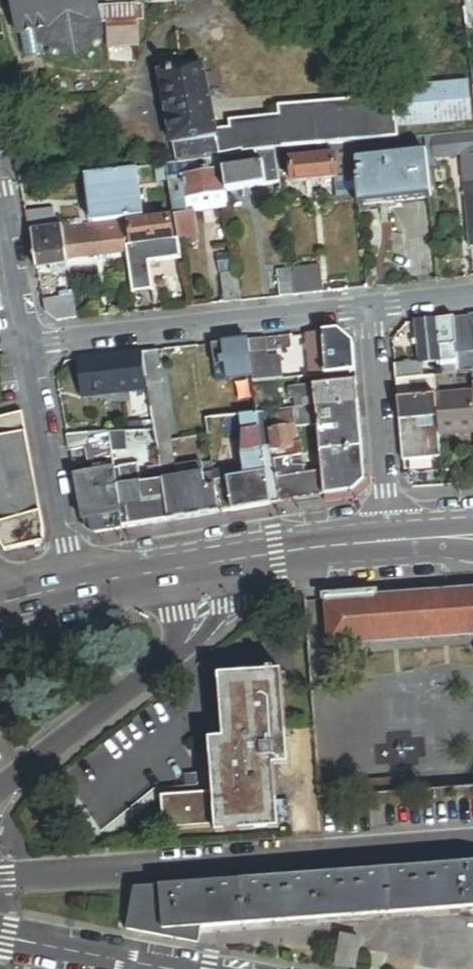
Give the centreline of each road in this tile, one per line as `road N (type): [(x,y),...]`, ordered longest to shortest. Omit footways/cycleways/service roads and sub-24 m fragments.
road 1 (residential): [(0,878),(472,841)]
road 2 (residential): [(372,310),(32,347)]
road 3 (residential): [(0,789),(197,643),(206,607),(203,564)]
road 4 (residential): [(77,582),(32,347)]
road 5 (residential): [(390,540),(372,310)]
road 6 (tertiary): [(390,540),(203,564)]
road 7 (residential): [(0,935),(166,968)]
road 8 (residential): [(32,347),(4,211)]
road 9 (tertiary): [(203,564),(77,582)]

